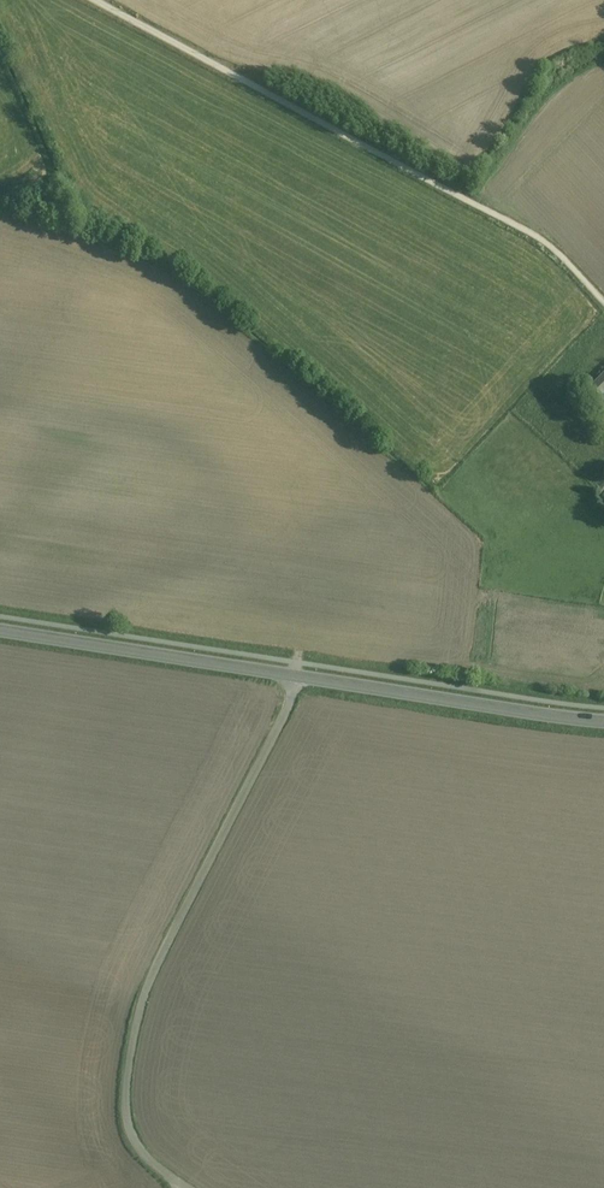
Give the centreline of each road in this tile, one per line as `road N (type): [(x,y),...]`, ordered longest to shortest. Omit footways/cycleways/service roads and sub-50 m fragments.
road 1 (track): [(92,0),(533,235),(603,301)]
road 2 (unclassified): [(184,1187),(151,1163),(129,1130),(126,1087),(140,1009),(296,676)]
road 3 (tertiary): [(603,721),(296,676)]
road 4 (tertiary): [(296,676),(0,629)]

